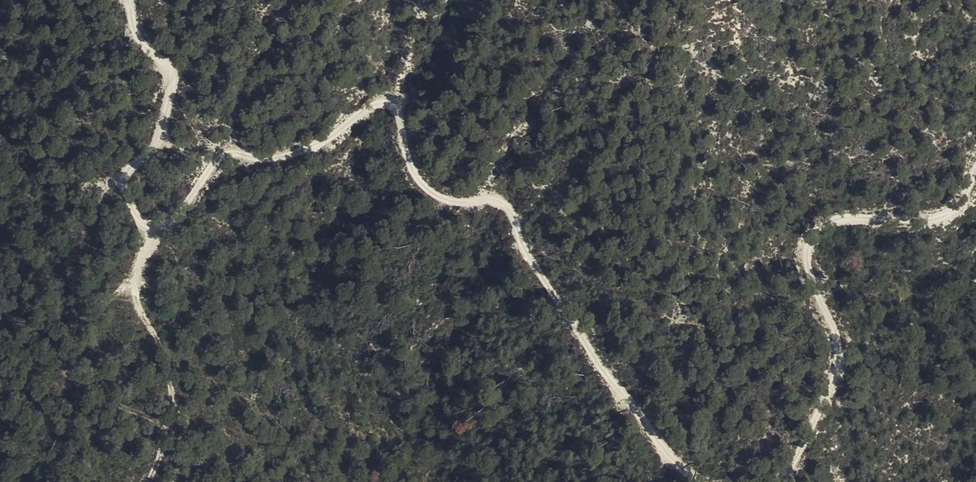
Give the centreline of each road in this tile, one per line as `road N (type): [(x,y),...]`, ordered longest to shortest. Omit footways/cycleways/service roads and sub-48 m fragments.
road 1 (track): [(698,481),(616,387),(521,249),(508,209),(496,199),(459,202),(427,190),(410,163),(397,111),(383,102),(365,107),(327,145),(271,160),(235,154),(216,161),(166,234),(153,237),(127,182),(162,133),(170,91),(124,0)]
road 2 (track): [(975,174),(952,216),(930,224),(833,219),(809,235),(805,268),(841,349),(838,384),(793,481)]
road 3 (track): [(153,237),(134,293),(175,413),(149,481)]

